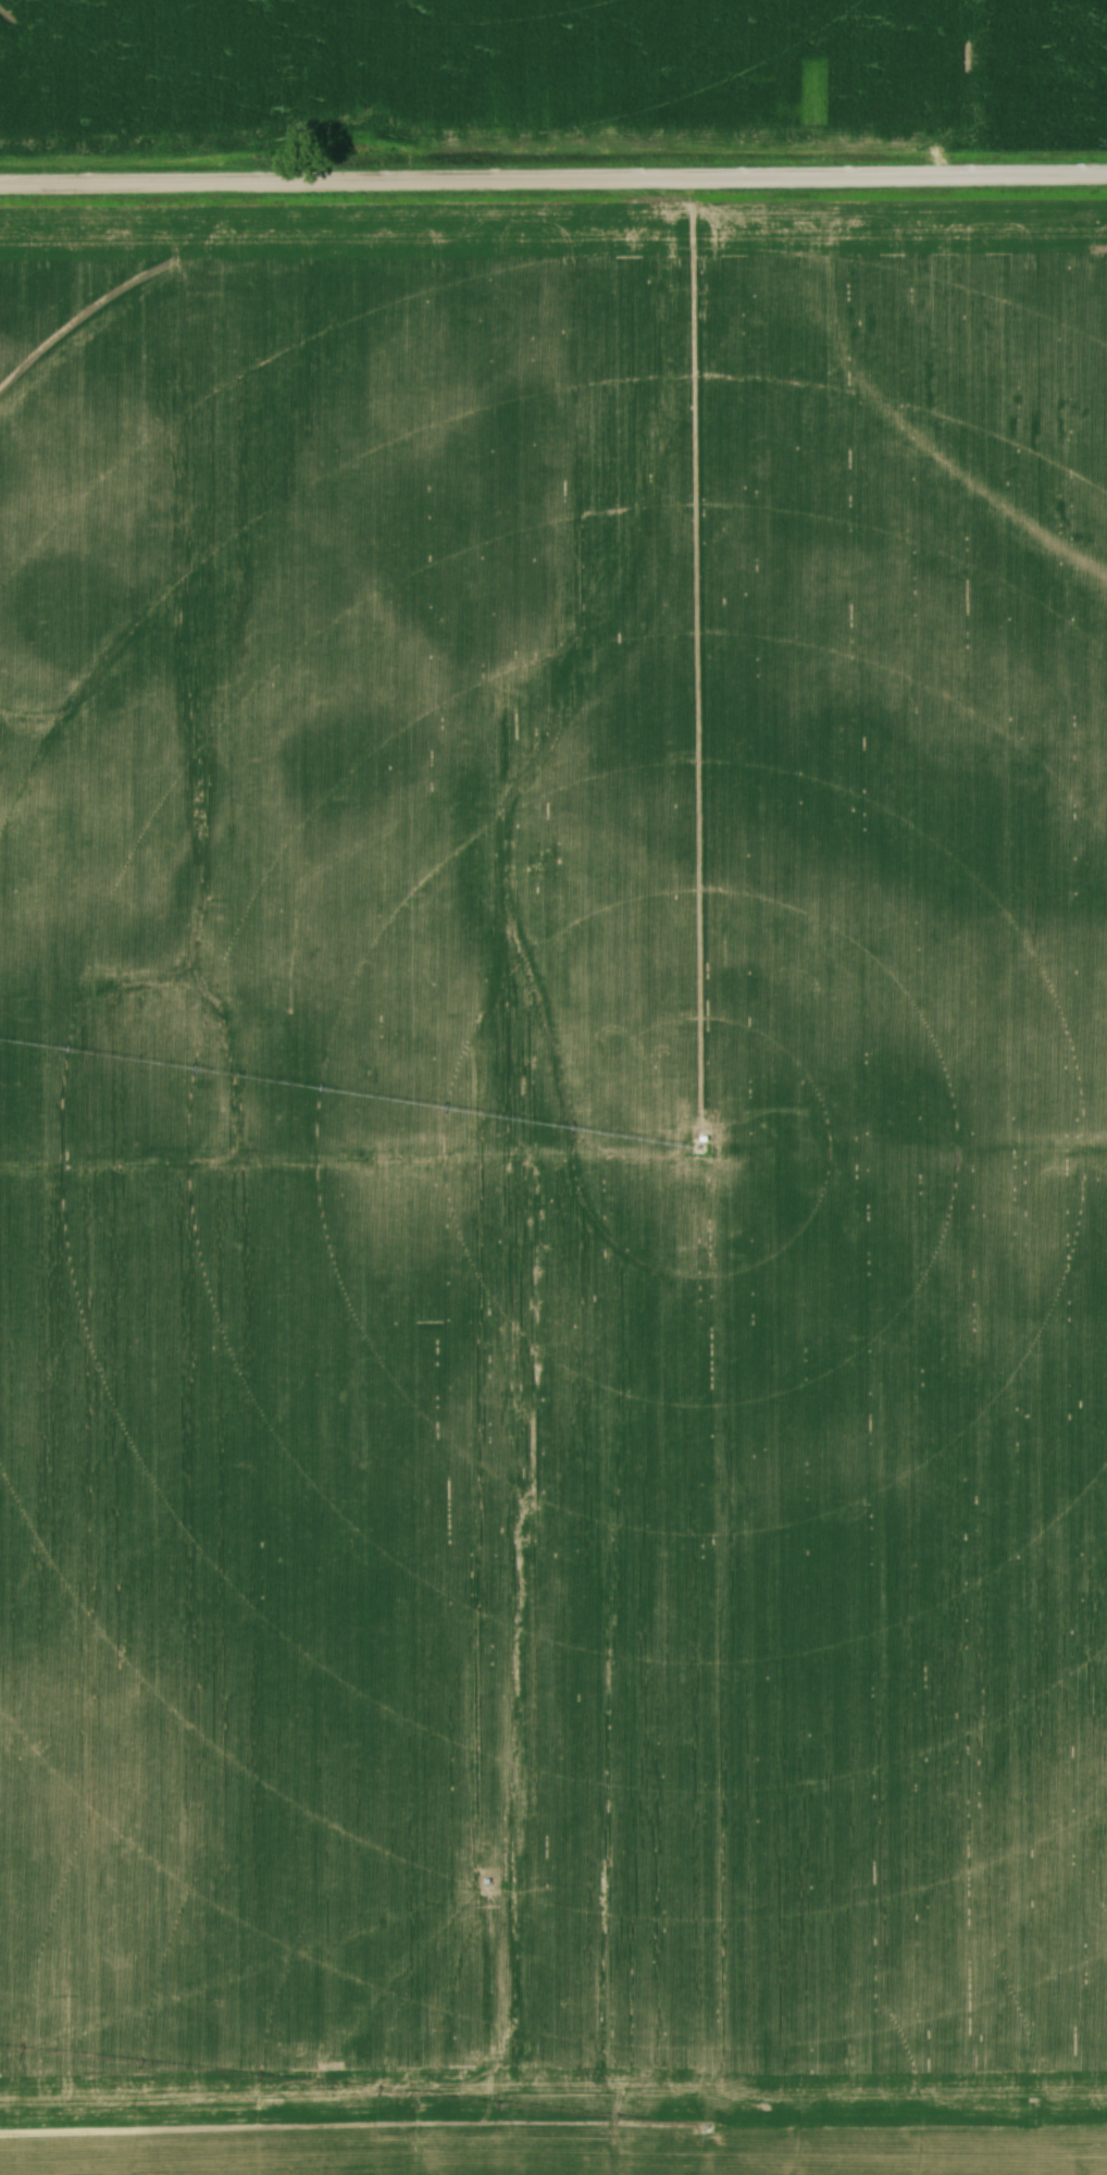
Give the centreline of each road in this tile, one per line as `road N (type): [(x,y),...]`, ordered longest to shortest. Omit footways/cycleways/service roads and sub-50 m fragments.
road 1 (residential): [(1106,177),(0,188)]

